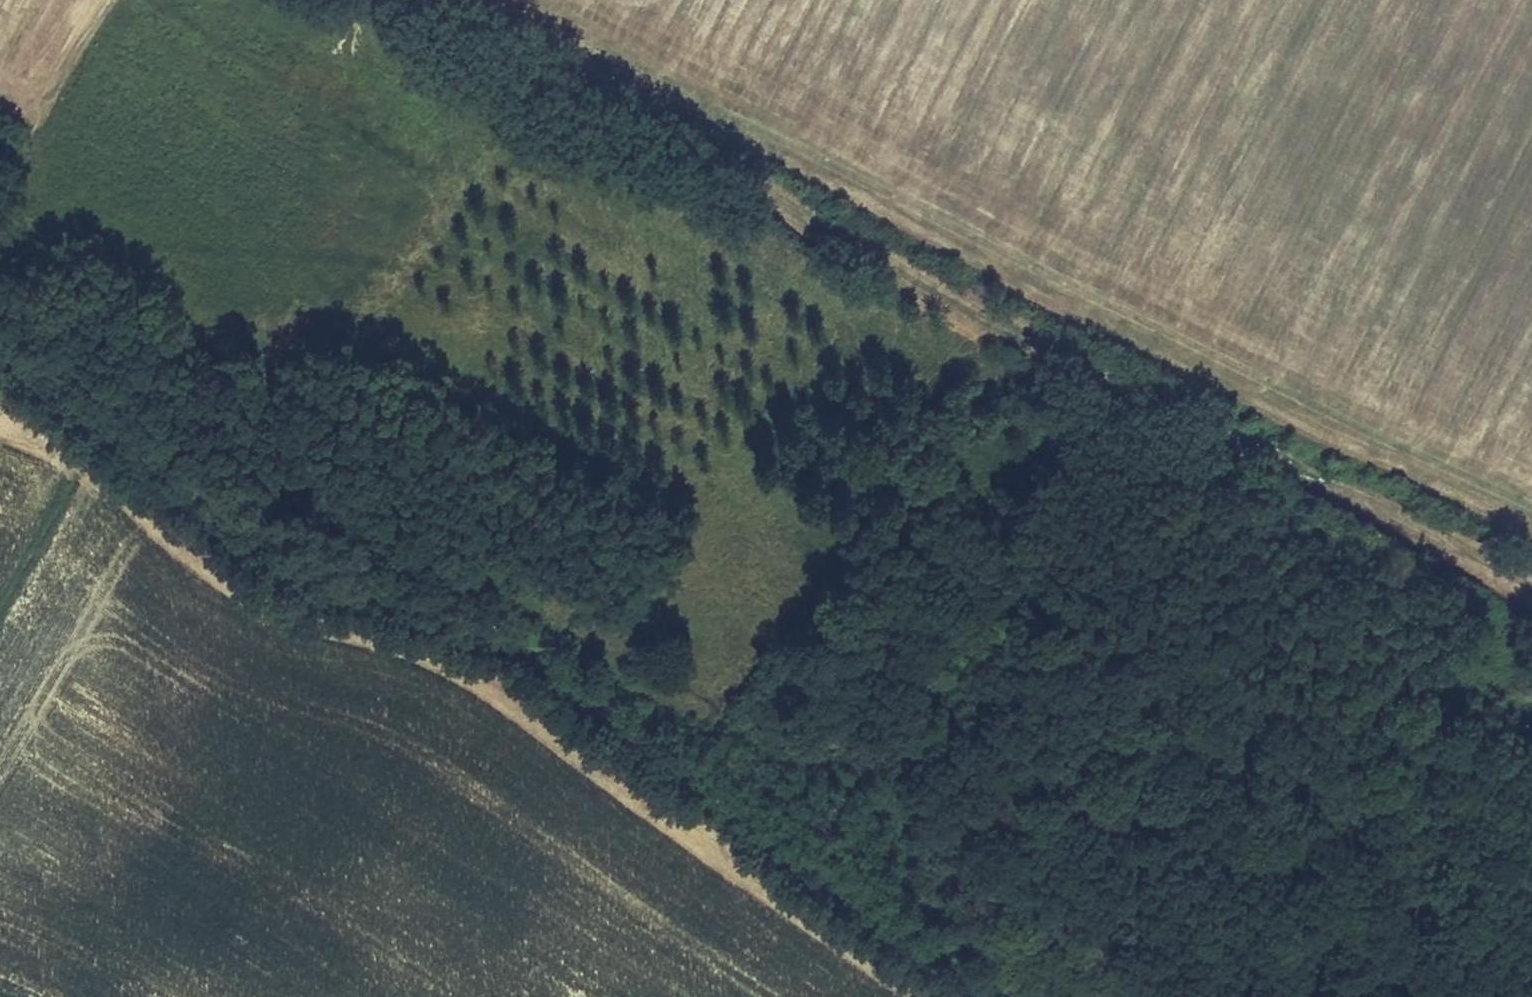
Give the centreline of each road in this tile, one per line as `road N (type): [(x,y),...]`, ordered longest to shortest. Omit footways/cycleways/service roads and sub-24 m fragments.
road 1 (track): [(1531,588),(973,316),(517,55),(404,0)]

